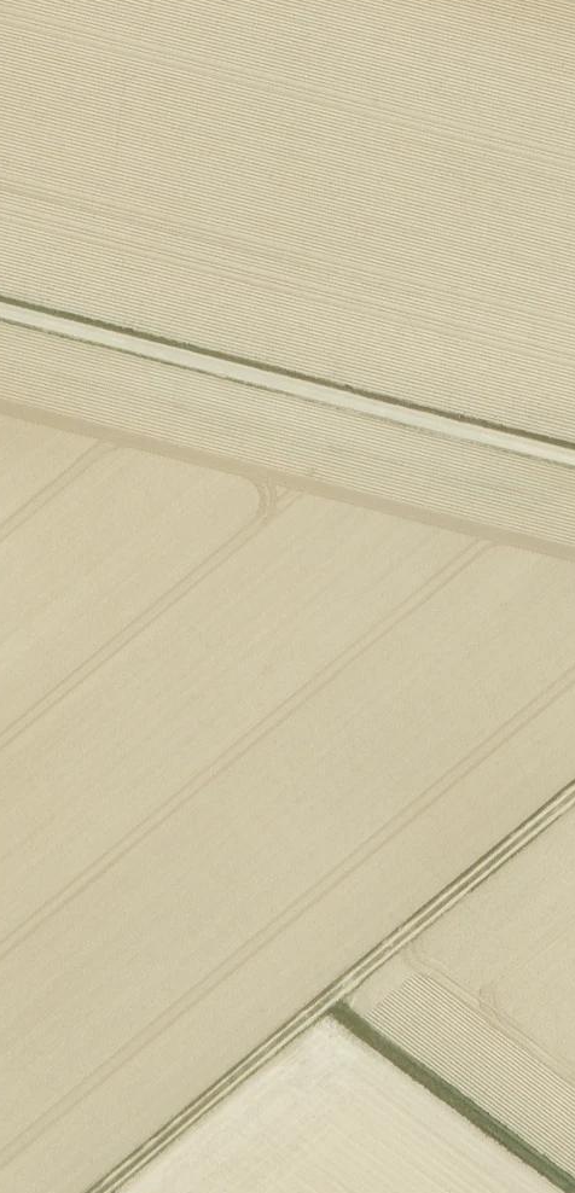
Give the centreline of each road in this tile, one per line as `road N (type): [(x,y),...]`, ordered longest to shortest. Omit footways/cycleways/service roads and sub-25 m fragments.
road 1 (track): [(102,1192),(574,812)]
road 2 (track): [(574,470),(0,327)]

